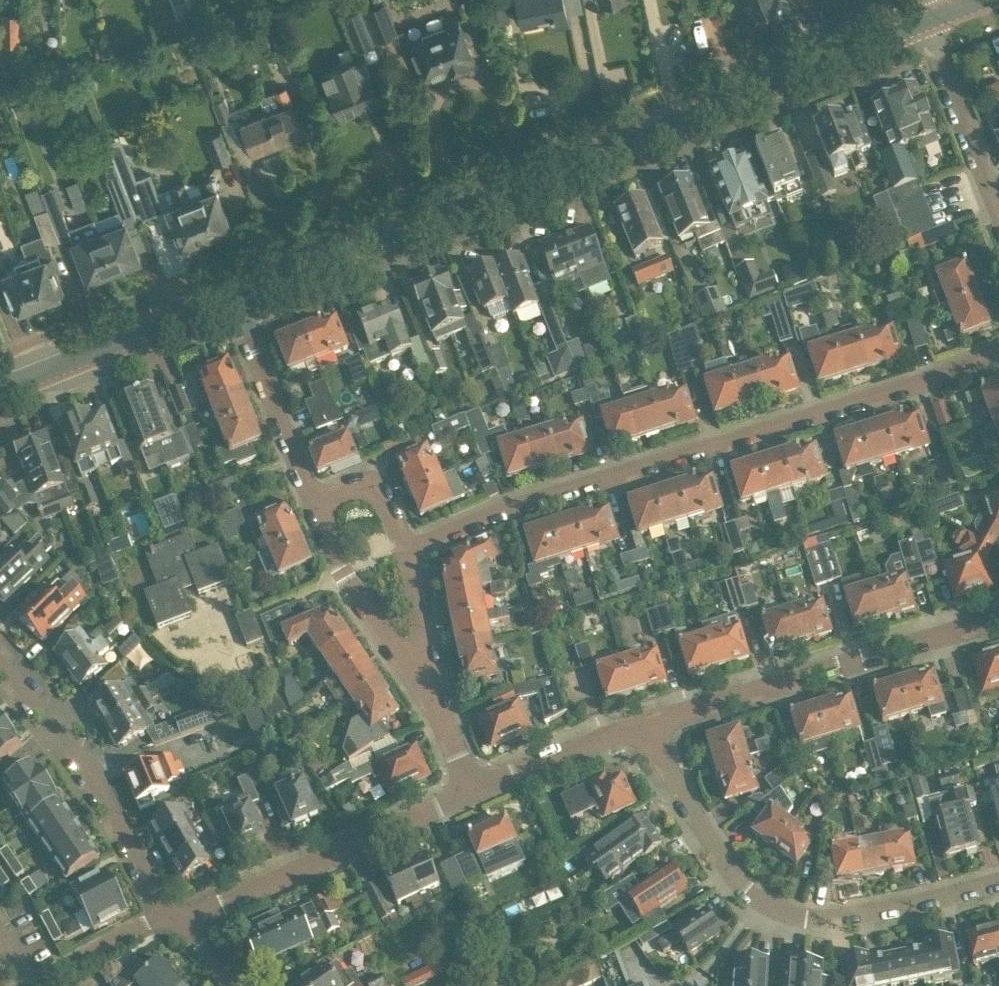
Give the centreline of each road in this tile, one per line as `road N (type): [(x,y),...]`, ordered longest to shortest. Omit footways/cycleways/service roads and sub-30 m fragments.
road 1 (secondary): [(233,295),(924,24)]
road 2 (residential): [(405,550),(998,354)]
road 3 (residential): [(998,879),(808,920),(756,904),(691,819),(642,725)]
road 4 (residential): [(642,725),(998,616)]
road 5 (residential): [(174,916),(468,793)]
road 6 (residential): [(174,916),(135,876),(98,783),(48,708),(0,668)]
road 7 (secondary): [(0,388),(233,295)]
road 8 (residential): [(314,505),(233,295)]
road 9 (residential): [(430,678),(400,660),(344,573),(314,505)]
road 10 (residential): [(998,211),(924,24)]
road 11 (residential): [(468,793),(642,725)]
road 12 (residential): [(174,916),(39,985)]
road 13 (residential): [(405,550),(376,487),(314,505)]
road 14 (residential): [(430,678),(405,550)]
road 15 (residential): [(468,793),(430,678)]

